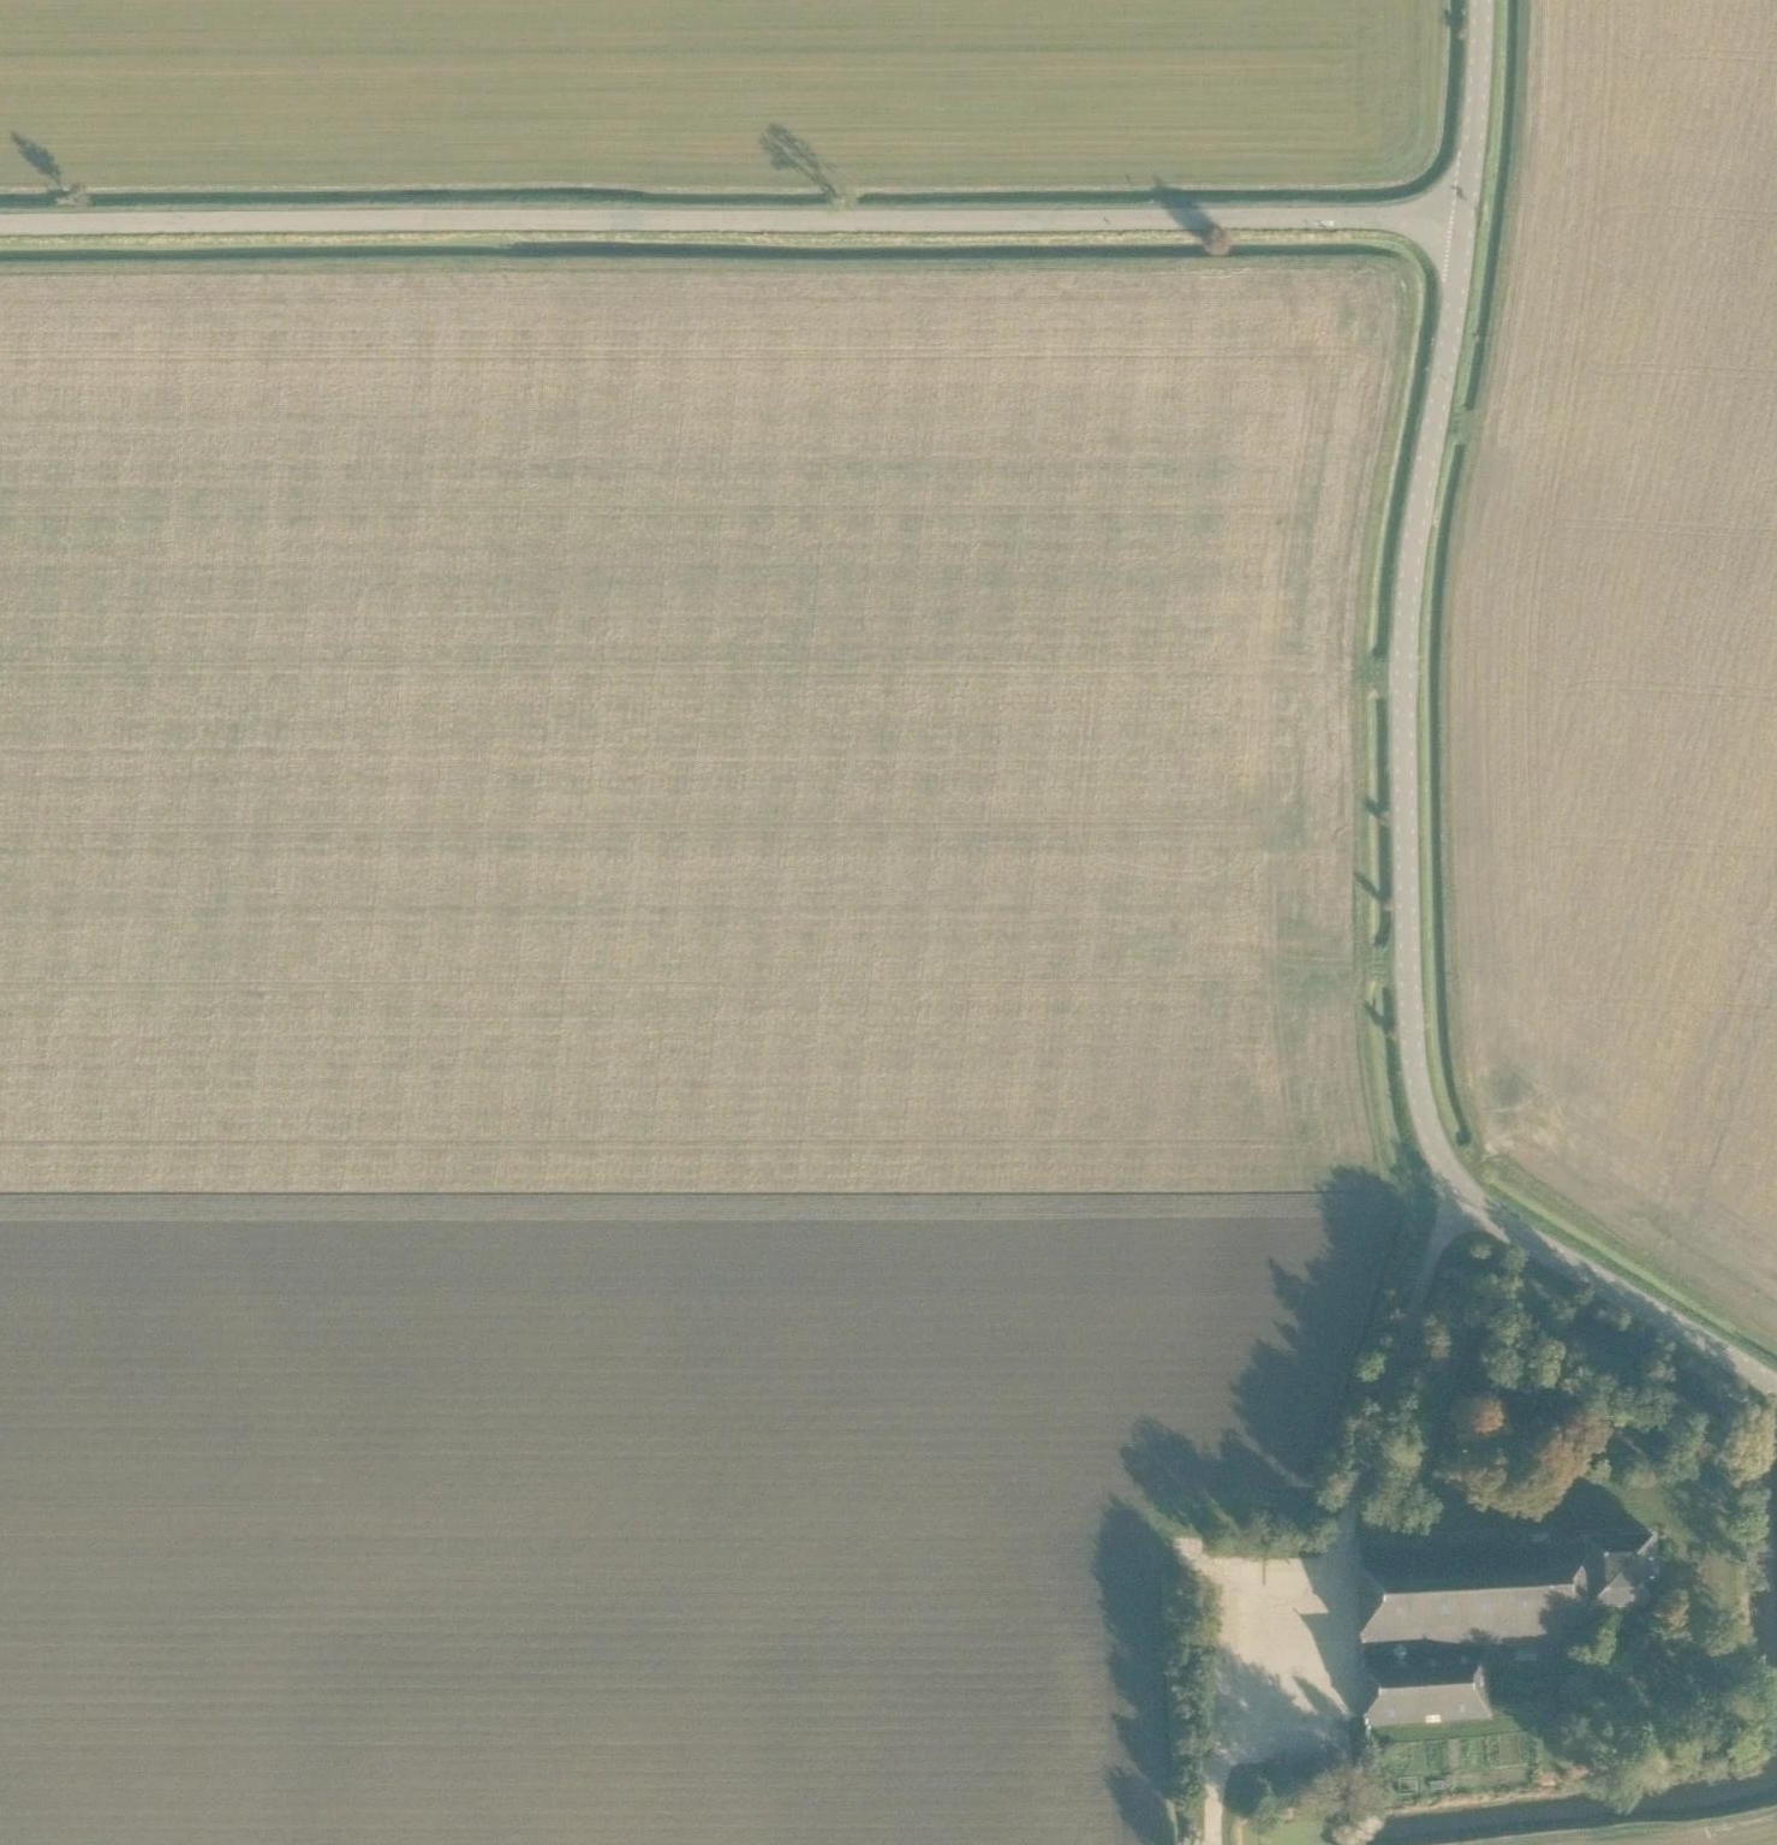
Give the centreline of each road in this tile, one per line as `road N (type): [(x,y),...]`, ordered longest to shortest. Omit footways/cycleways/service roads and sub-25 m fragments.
road 1 (tertiary): [(0,223),(1464,215)]
road 2 (secondary): [(1776,1391),(1500,1222),(1455,1176),(1414,1092),(1407,1032),(1404,584),(1464,215)]
road 3 (secondary): [(1464,215),(1480,0)]

